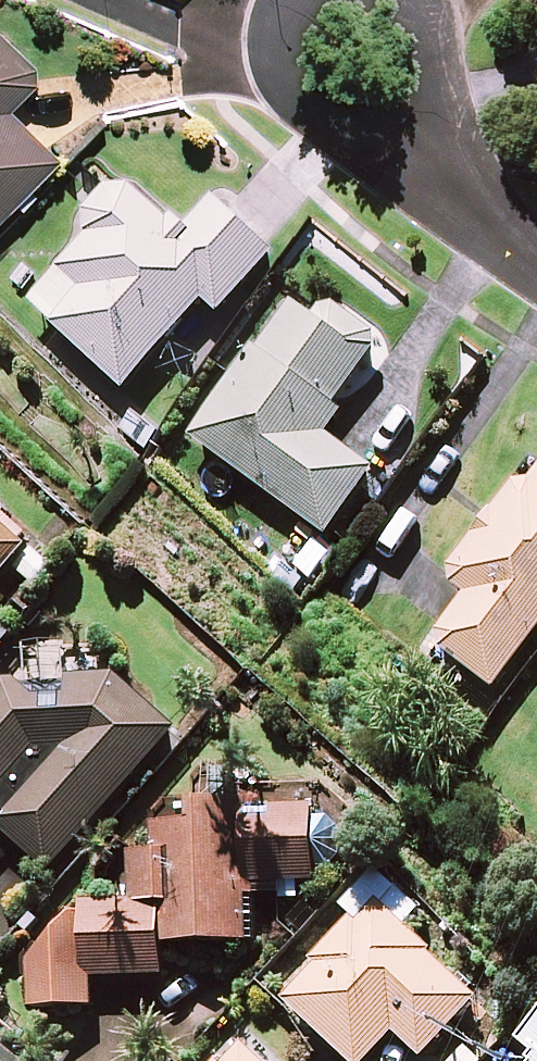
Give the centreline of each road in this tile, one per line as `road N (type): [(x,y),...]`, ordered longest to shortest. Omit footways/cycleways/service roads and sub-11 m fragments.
road 1 (residential): [(472,206),(313,114),(281,81),(274,26)]
road 2 (residential): [(417,0),(445,57),(472,206)]
road 3 (residential): [(274,26),(170,21),(115,0)]

